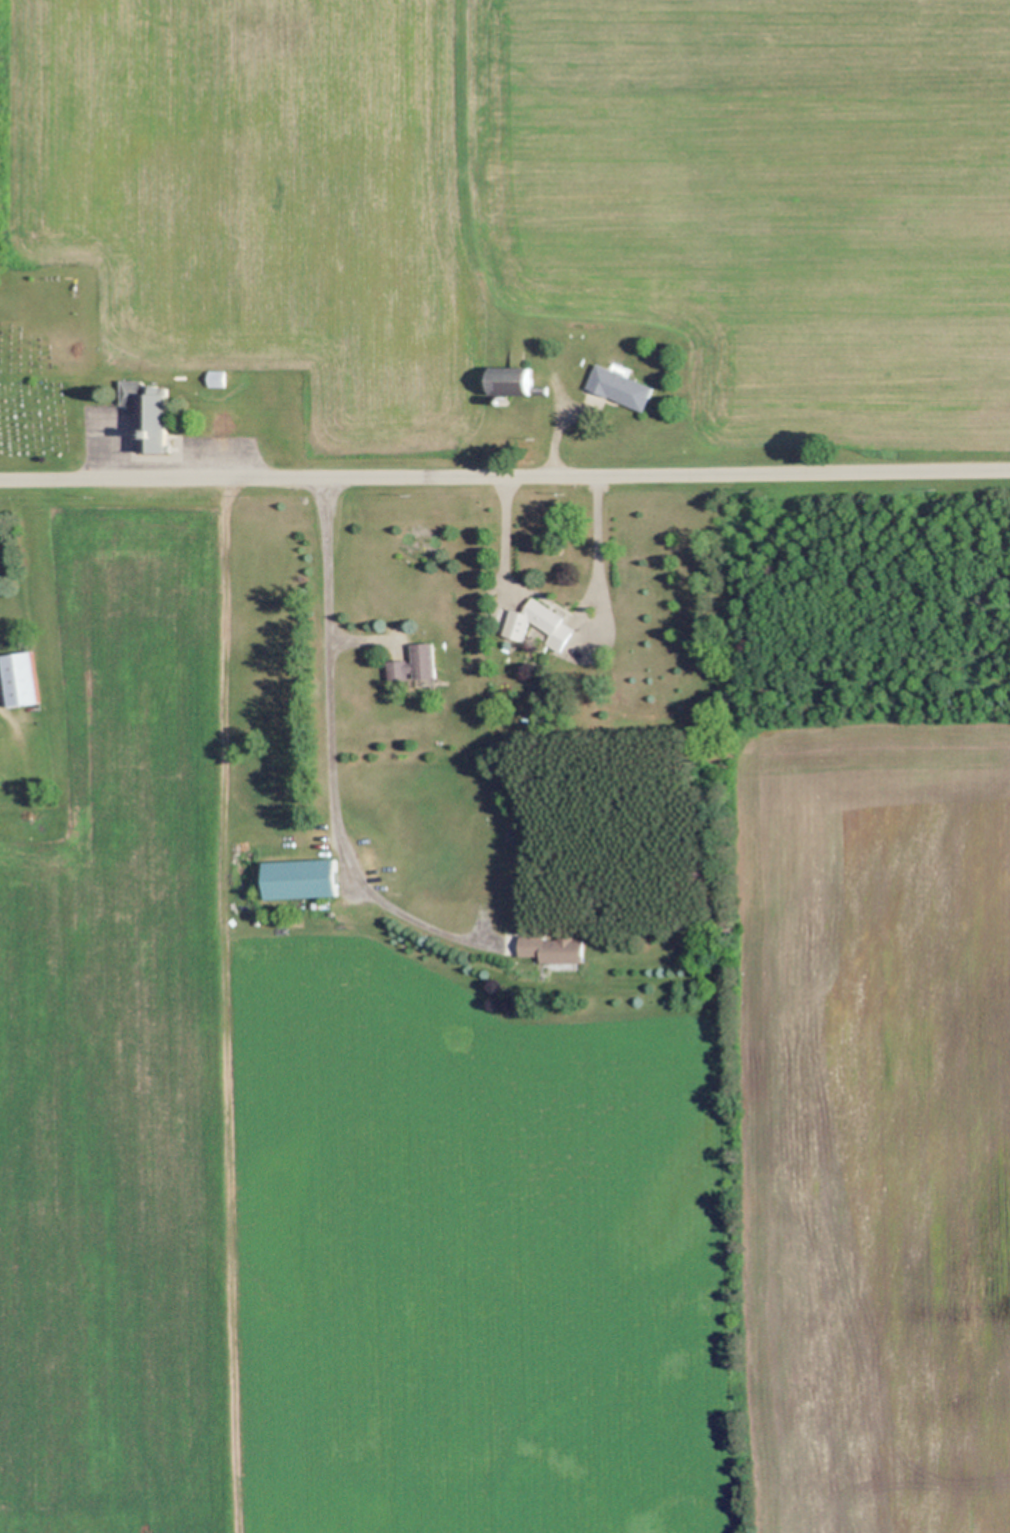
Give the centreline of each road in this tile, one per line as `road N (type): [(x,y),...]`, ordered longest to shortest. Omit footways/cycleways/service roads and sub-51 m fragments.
road 1 (residential): [(1009,476),(0,478)]

